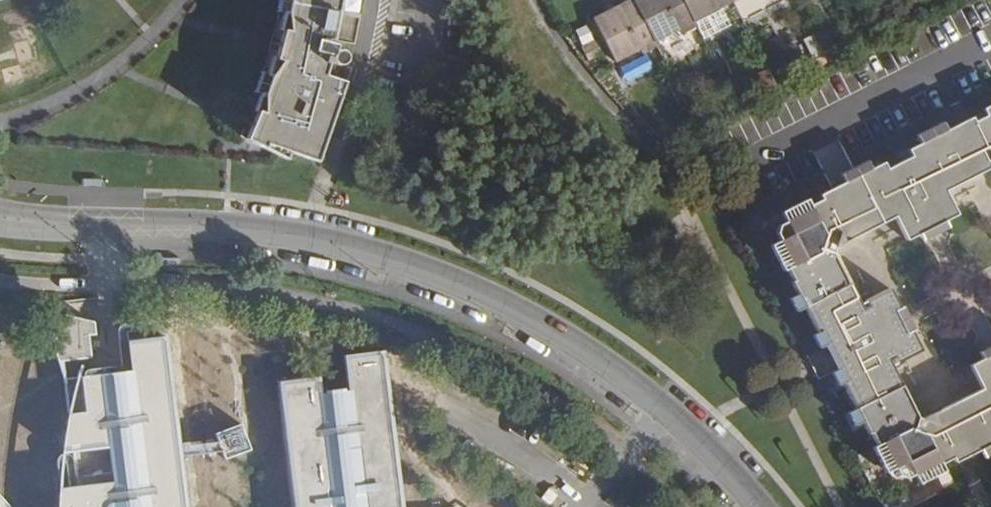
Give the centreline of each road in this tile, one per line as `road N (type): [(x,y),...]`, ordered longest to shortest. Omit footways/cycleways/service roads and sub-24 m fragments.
road 1 (tertiary): [(0,219),(288,235),(379,254),(452,281),(547,327),(642,388),(759,506)]
road 2 (residential): [(738,166),(990,39)]

